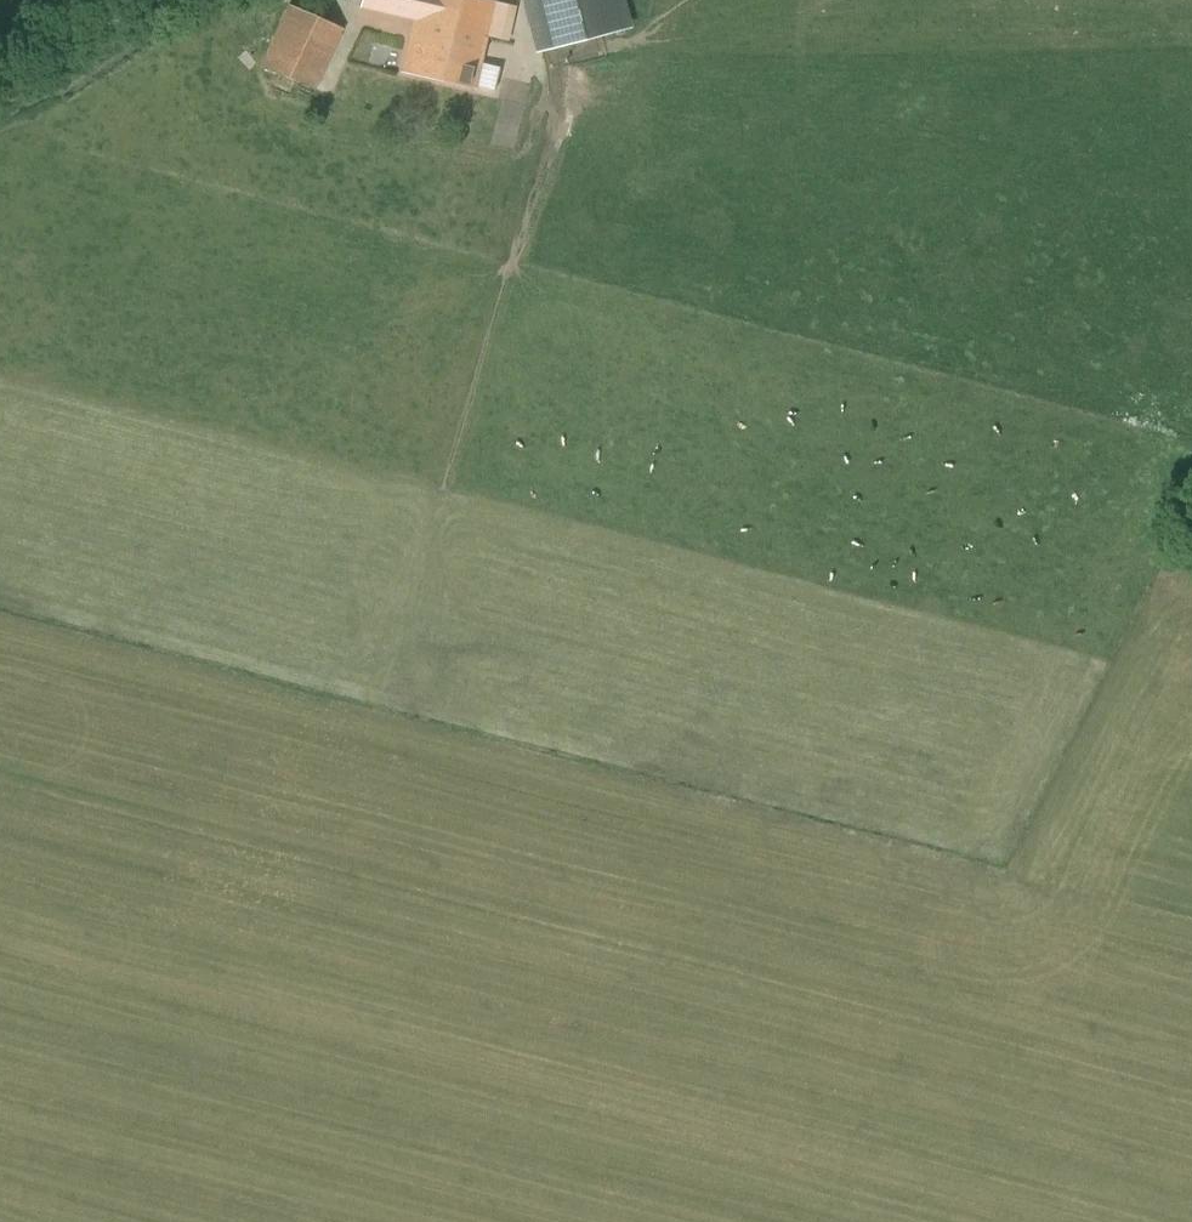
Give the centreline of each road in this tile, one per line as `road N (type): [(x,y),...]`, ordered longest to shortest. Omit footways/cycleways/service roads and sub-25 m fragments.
road 1 (unclassified): [(0,90),(143,0)]

